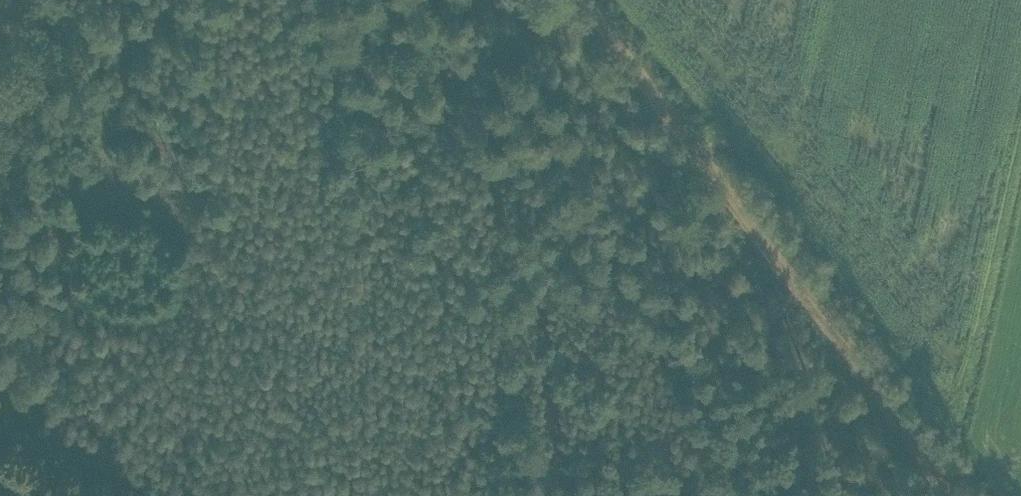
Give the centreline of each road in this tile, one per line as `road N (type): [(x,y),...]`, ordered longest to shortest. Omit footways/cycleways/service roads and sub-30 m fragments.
road 1 (track): [(946,495),(574,0)]

